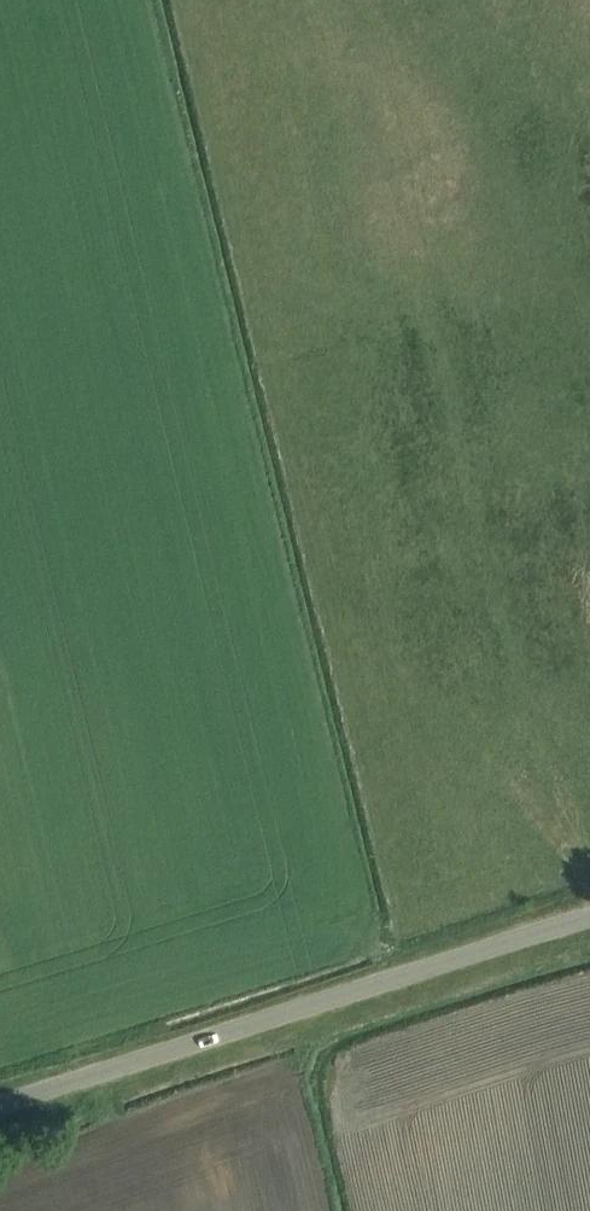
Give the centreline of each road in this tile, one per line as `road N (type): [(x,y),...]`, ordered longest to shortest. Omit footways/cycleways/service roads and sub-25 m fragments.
road 1 (unclassified): [(0,1103),(589,916)]

